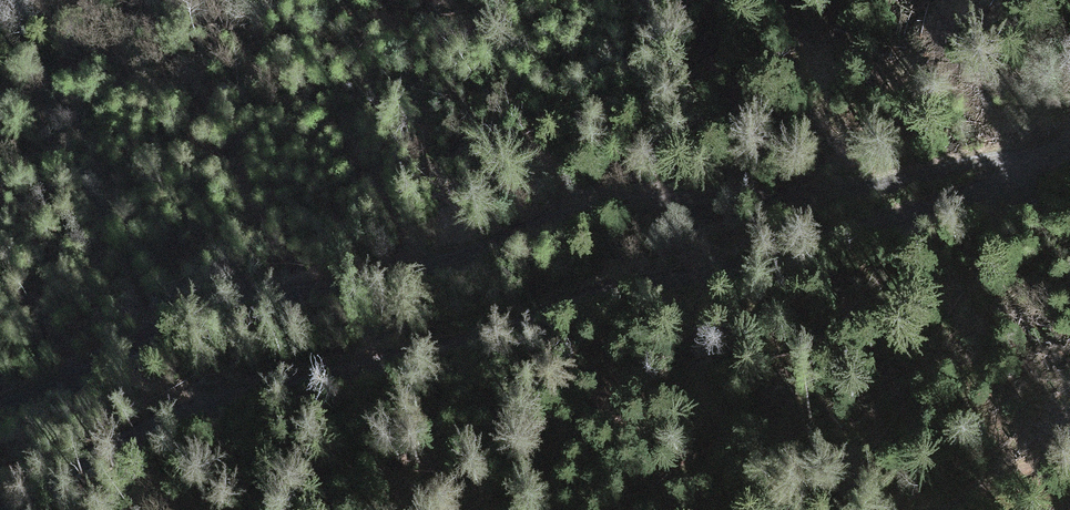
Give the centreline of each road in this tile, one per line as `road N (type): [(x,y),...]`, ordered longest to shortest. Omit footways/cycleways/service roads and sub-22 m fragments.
road 1 (track): [(1069,148),(1018,165),(914,220),(754,262),(656,274),(516,331),(189,413),(85,462),(24,509)]
road 2 (track): [(0,410),(288,291),(640,203),(1018,165)]

